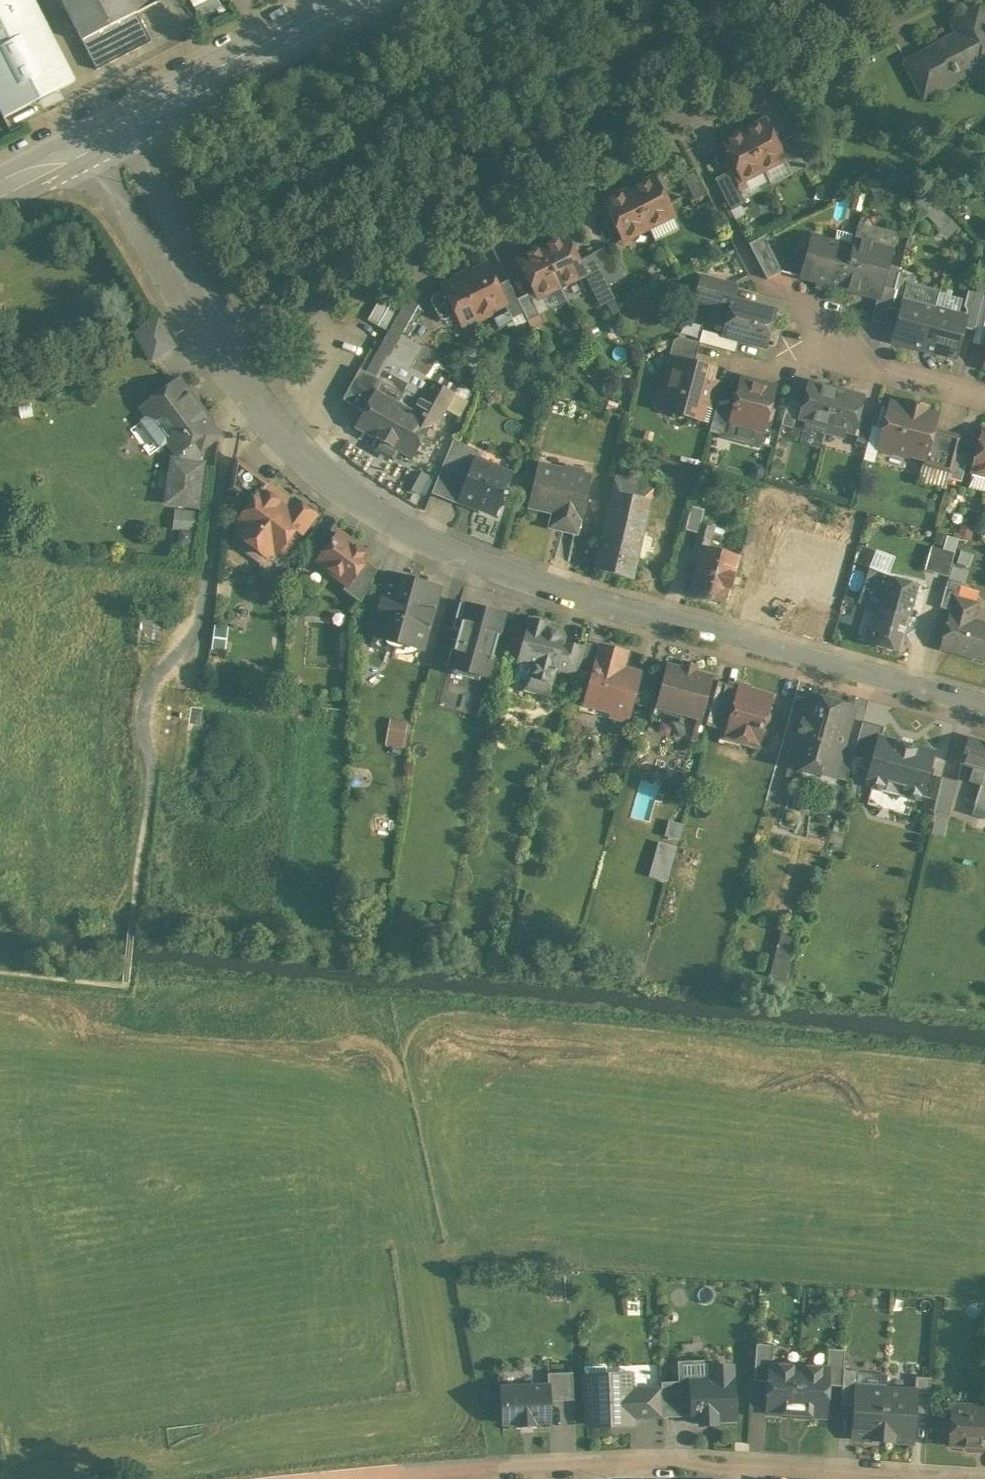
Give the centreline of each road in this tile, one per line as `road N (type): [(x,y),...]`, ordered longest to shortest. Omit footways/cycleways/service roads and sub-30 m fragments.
road 1 (residential): [(233,360),(305,455),(381,520),(492,564),(984,706)]
road 2 (residential): [(233,360),(923,0)]
road 3 (residential): [(339,1478),(672,1461),(955,1478)]
road 4 (unclassified): [(348,0),(106,125)]
road 5 (residential): [(106,125),(233,360)]
road 6 (residential): [(809,338),(984,394)]

